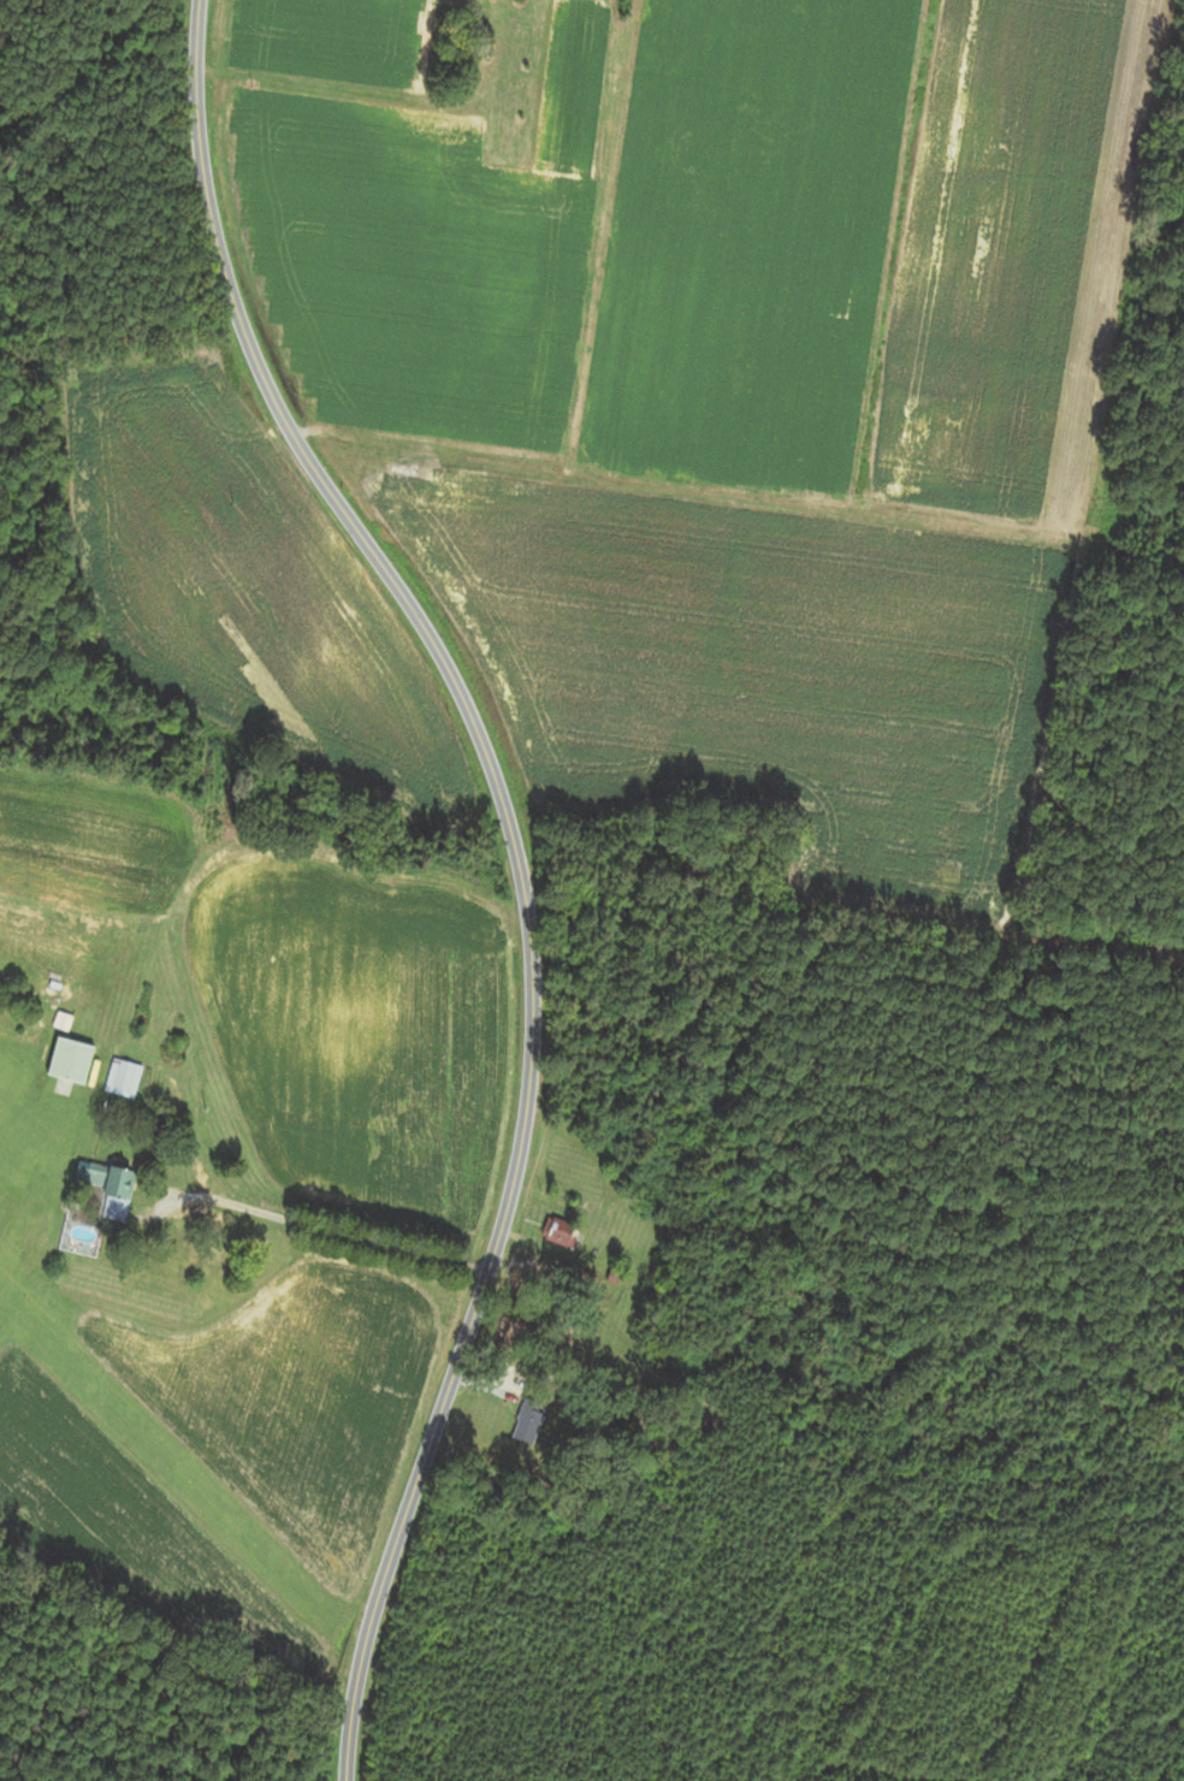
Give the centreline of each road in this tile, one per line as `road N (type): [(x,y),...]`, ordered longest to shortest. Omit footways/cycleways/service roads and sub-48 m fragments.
road 1 (residential): [(365,1641),(503,1225),(529,1055),(531,936),(496,780),(440,644),(279,418),(214,245),(195,105),(205,0)]
road 2 (residential): [(349,1780),(365,1641)]

